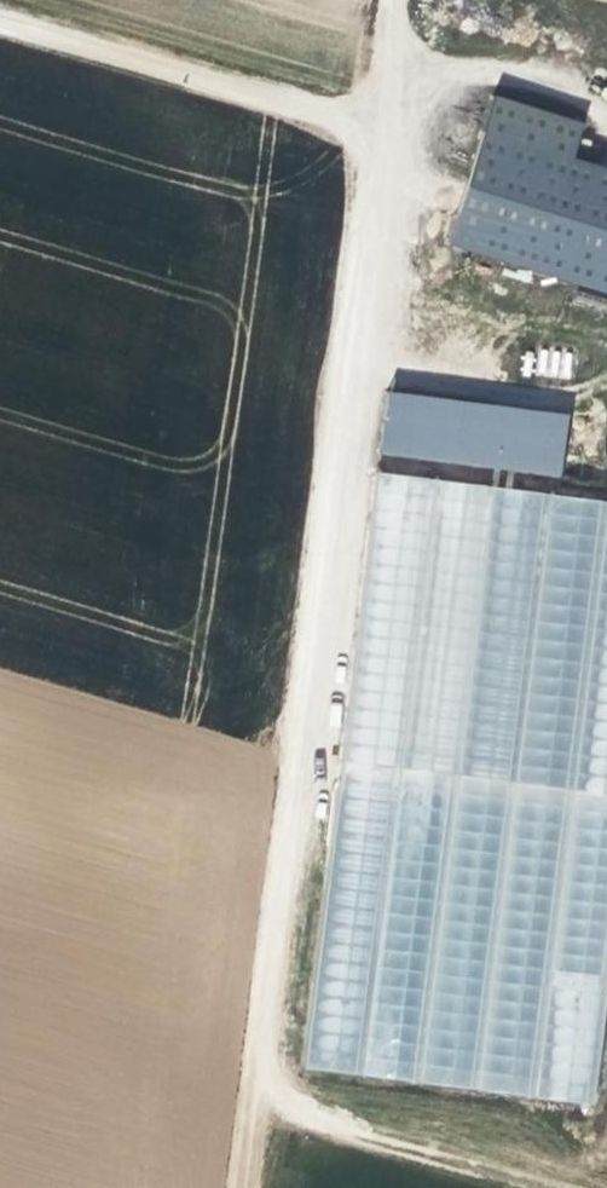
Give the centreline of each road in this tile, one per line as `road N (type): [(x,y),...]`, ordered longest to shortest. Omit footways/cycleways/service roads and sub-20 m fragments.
road 1 (track): [(239,1187),(385,0)]
road 2 (track): [(369,128),(0,18)]
road 3 (track): [(550,1187),(250,1100)]

